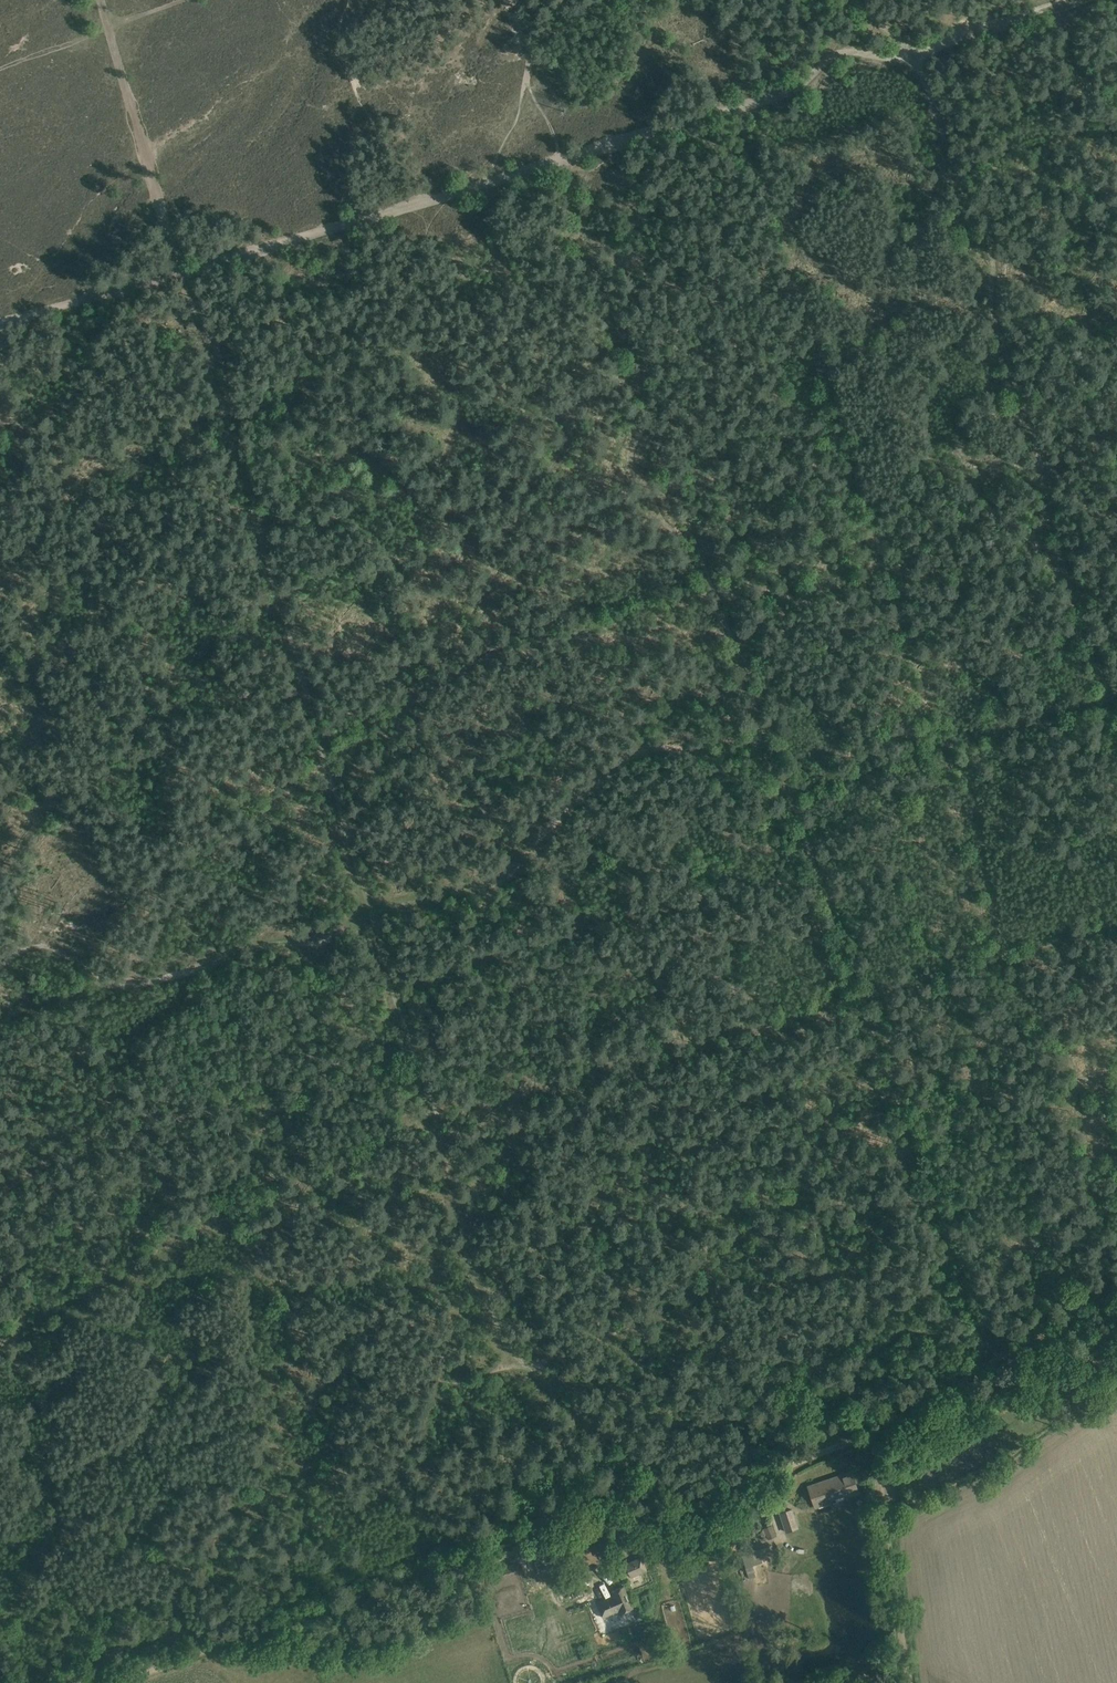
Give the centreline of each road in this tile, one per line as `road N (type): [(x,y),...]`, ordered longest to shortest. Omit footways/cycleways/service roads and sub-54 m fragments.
road 1 (track): [(992,1364),(550,156)]
road 2 (track): [(171,268),(910,50)]
road 3 (track): [(171,268),(192,332),(210,330),(227,350),(223,371),(208,384),(244,486),(236,497),(253,518),(370,912)]
road 4 (track): [(1103,695),(910,50)]
road 5 (track): [(482,1544),(489,1492),(579,1449),(635,1427),(804,1407),(855,1375),(891,1340),(976,1321)]
road 6 (track): [(0,1344),(137,1260),(433,1122)]
road 7 (track): [(433,1122),(499,1335),(663,1487)]
road 8 (track): [(482,1544),(307,1617),(94,1682)]
road 9 (track): [(370,912),(118,984),(54,957),(0,964)]
road 10 (track): [(782,785),(1103,695)]
road 11 (track): [(93,0),(171,268)]
road 12 (track): [(1116,927),(861,1001)]
road 13 (track): [(910,1682),(872,1436)]
road 14 (track): [(872,1436),(718,1497),(663,1487)]
road 15 (track): [(370,912),(433,1122)]
road 16 (track): [(663,1487),(595,1496),(482,1544)]
road 17 (track): [(0,317),(171,268)]
road 18 (track): [(910,50),(1078,0)]
road 19 (track): [(992,1364),(872,1436)]

